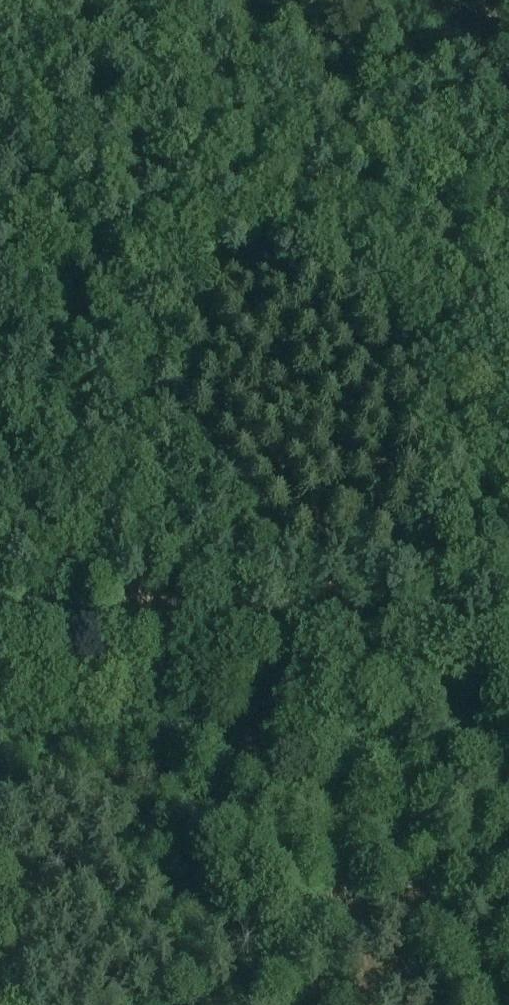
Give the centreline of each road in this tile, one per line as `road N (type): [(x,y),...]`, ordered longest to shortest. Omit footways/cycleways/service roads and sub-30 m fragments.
road 1 (track): [(508,203),(116,260),(48,279),(0,315)]
road 2 (tertiary): [(0,689),(185,682),(508,689)]

